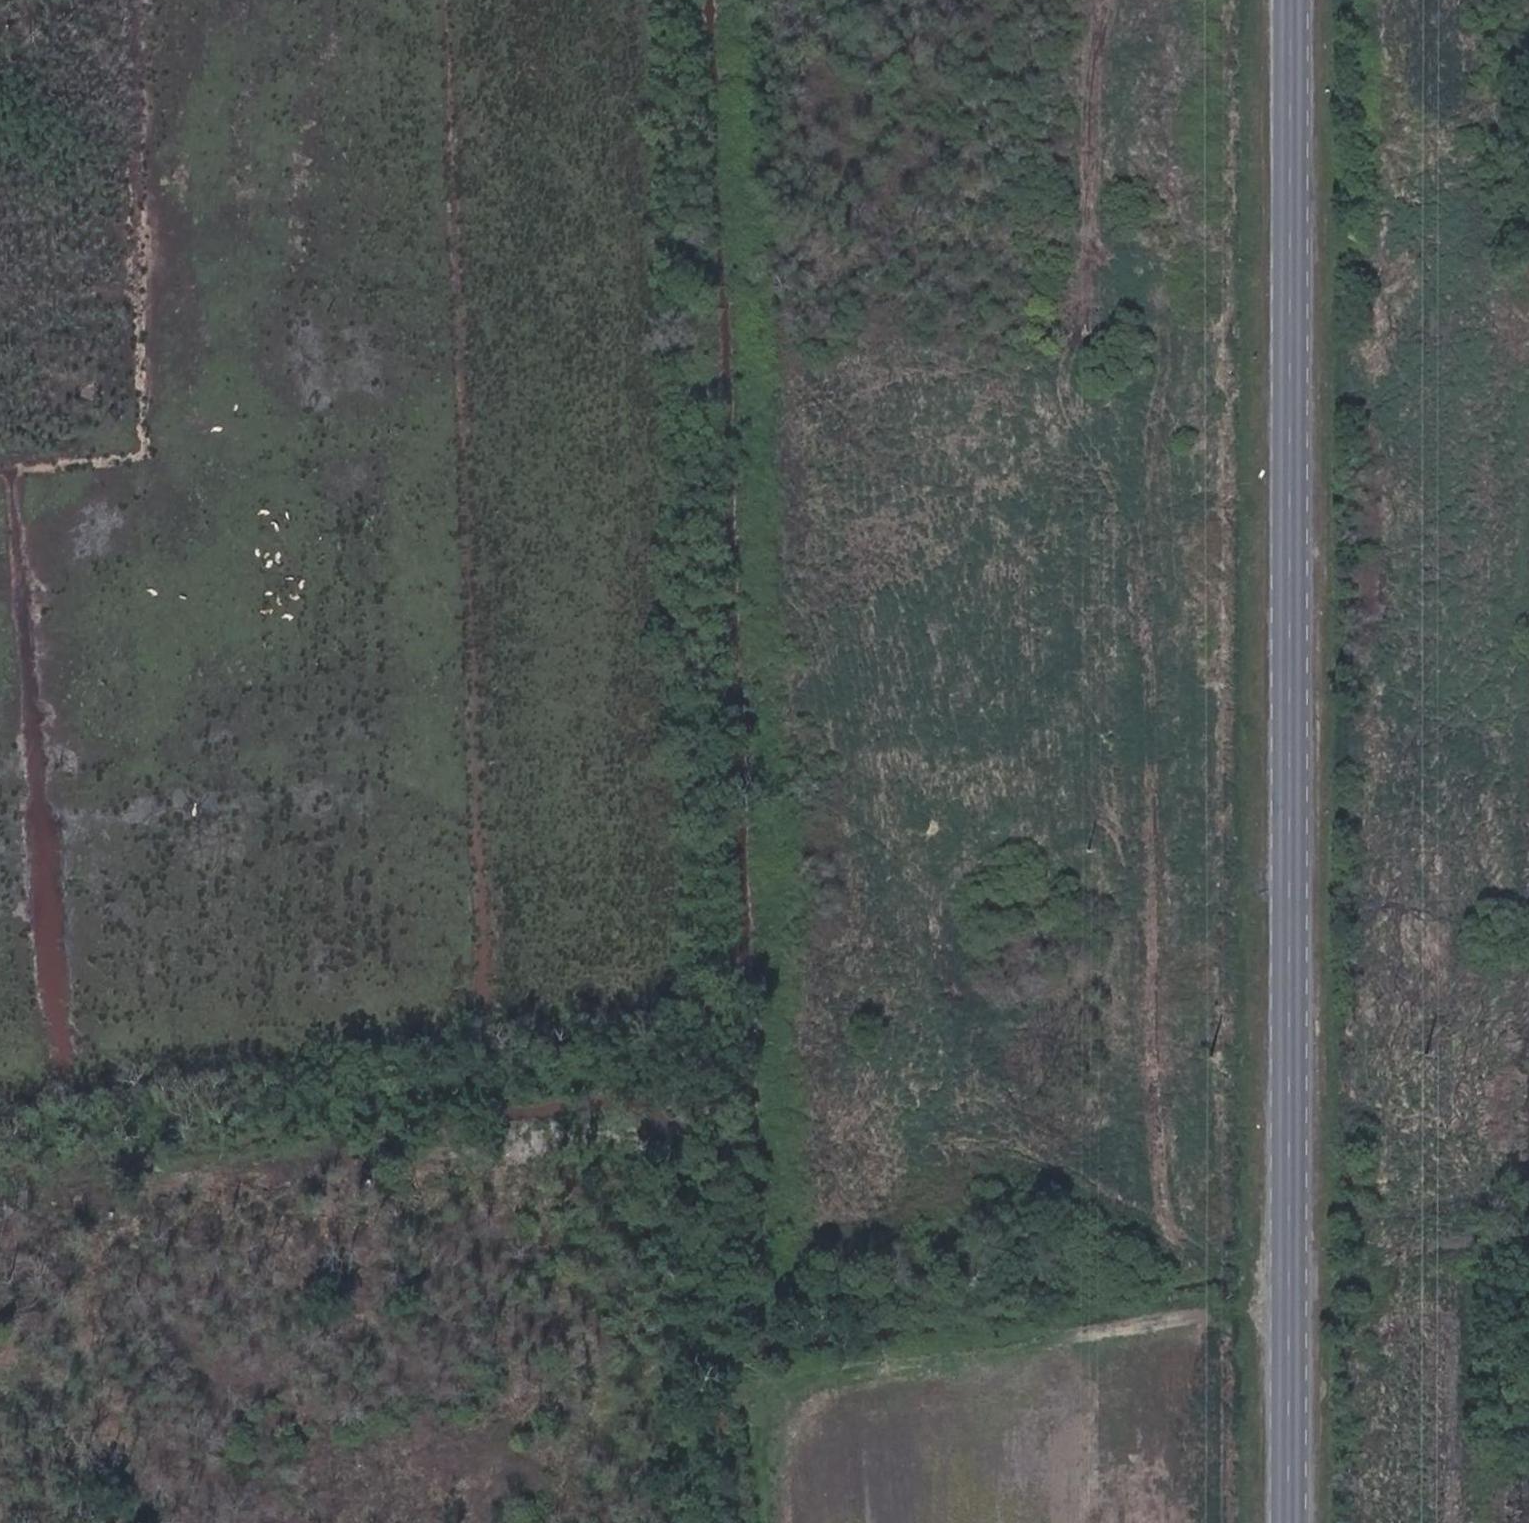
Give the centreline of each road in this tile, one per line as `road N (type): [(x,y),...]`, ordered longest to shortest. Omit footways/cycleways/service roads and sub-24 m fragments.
road 1 (secondary): [(1293,0),(1291,1522)]

